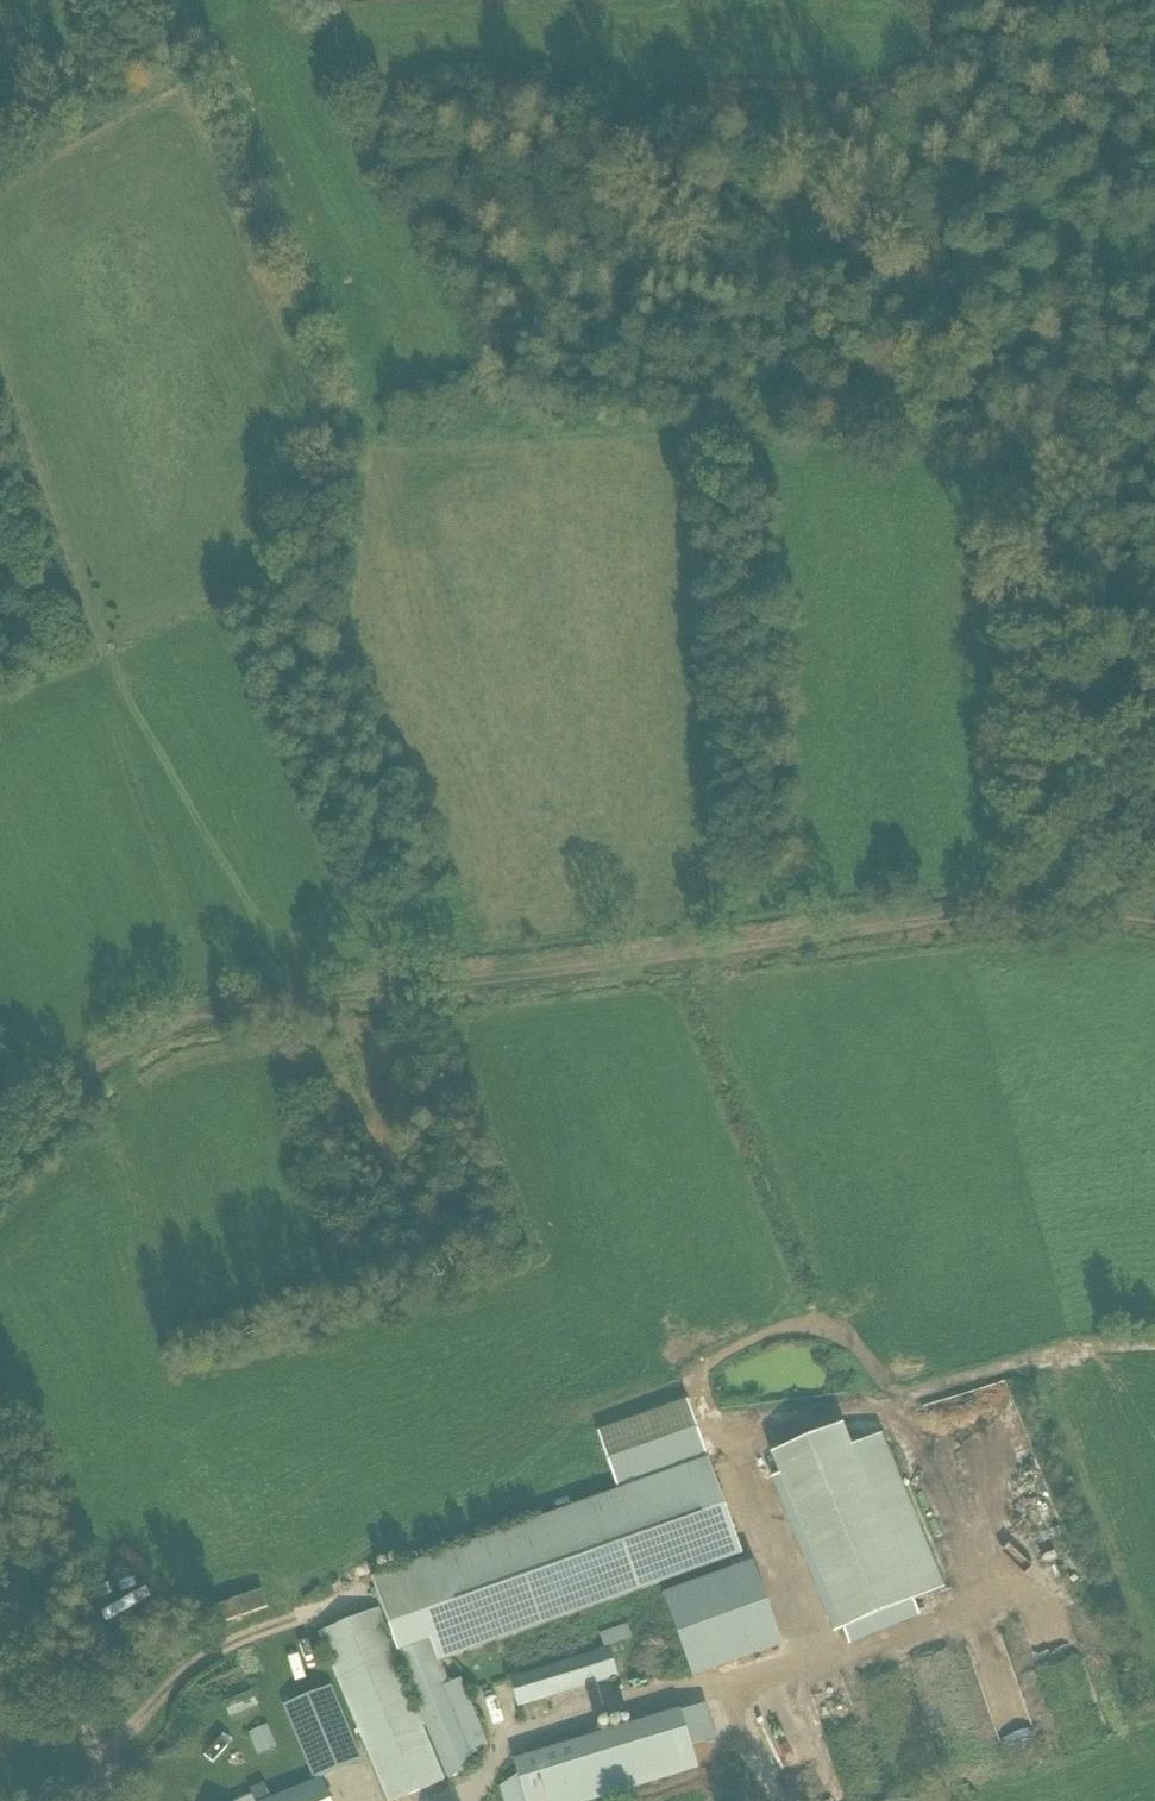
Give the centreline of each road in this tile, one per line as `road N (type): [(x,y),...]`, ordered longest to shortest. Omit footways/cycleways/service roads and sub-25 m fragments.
road 1 (track): [(0,1153),(136,1037),(189,1016),(1078,911),(1154,920)]
road 2 (track): [(110,1800),(0,1547)]

